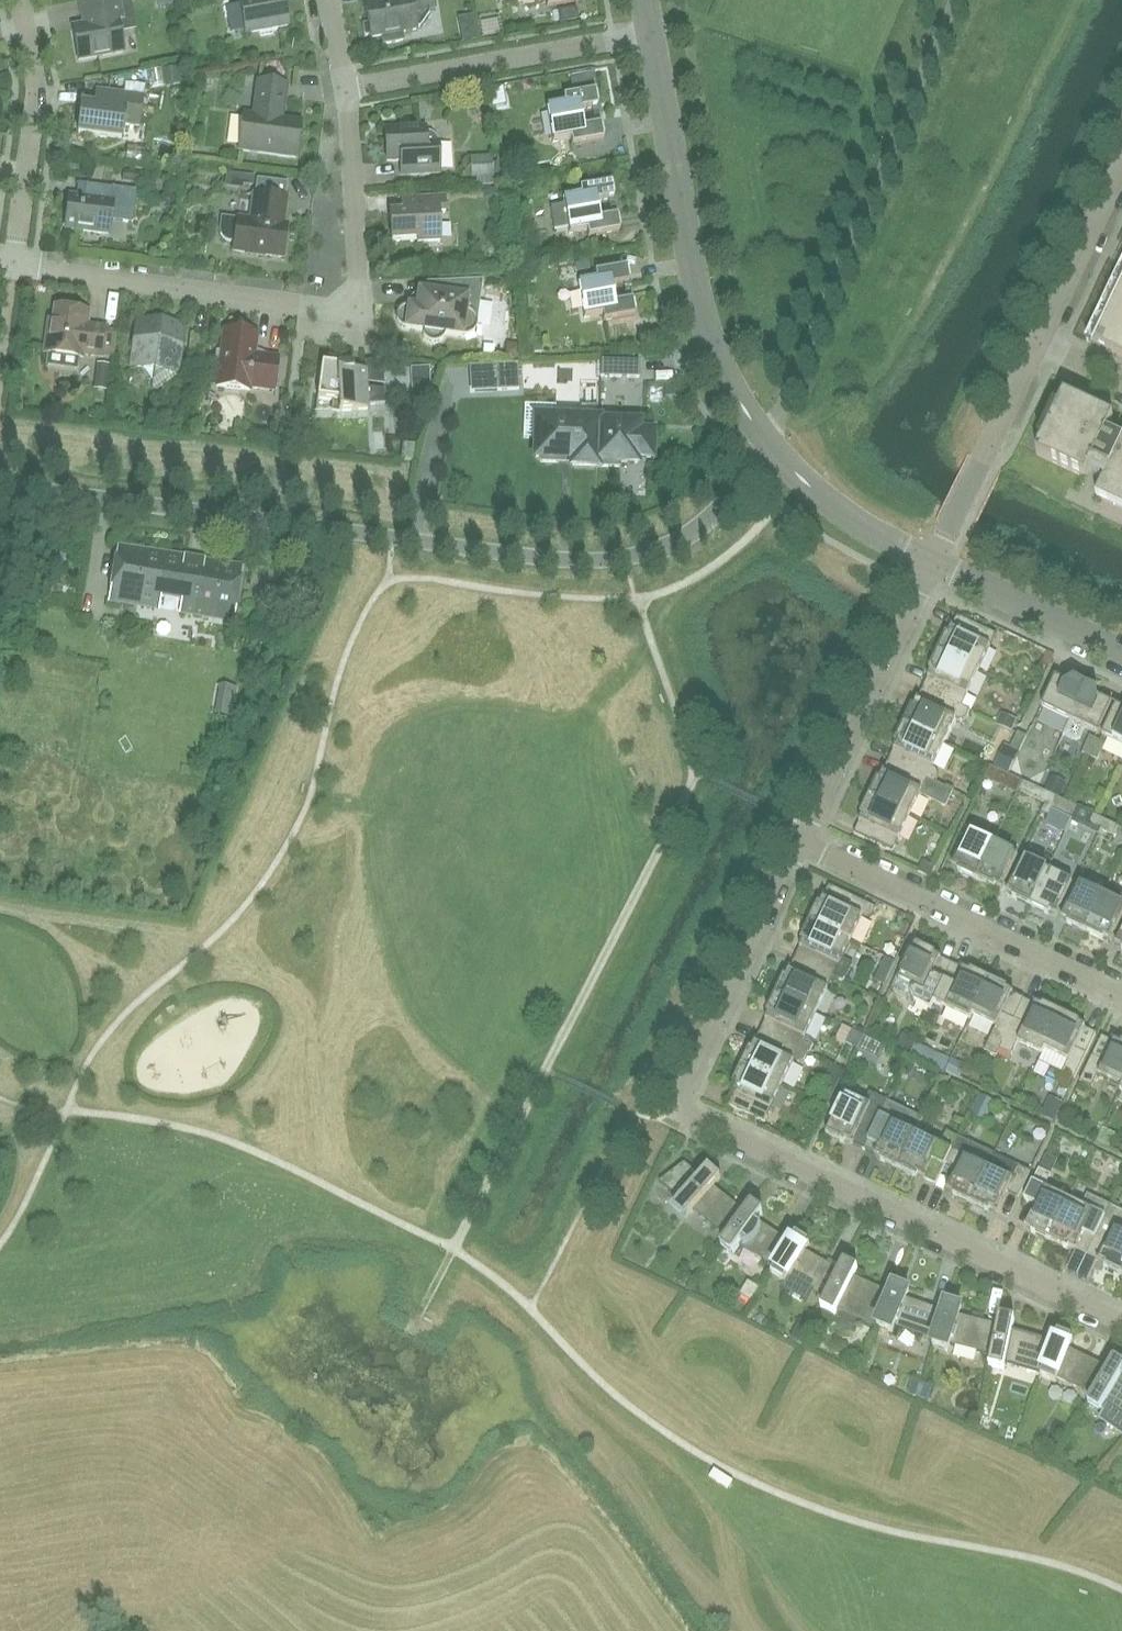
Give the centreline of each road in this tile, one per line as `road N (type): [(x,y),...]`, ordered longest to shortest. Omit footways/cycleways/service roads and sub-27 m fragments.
road 1 (unclassified): [(624,556),(509,553),(0,483)]
road 2 (residential): [(14,266),(362,313),(348,89)]
road 3 (residential): [(688,1113),(1121,1322)]
road 4 (tertiary): [(768,444),(704,318),(650,33)]
road 5 (residential): [(1121,997),(806,844)]
road 6 (residential): [(806,844),(935,564)]
road 7 (residential): [(348,89),(650,33)]
road 8 (residential): [(688,1113),(686,1092),(806,844)]
road 9 (residential): [(14,266),(38,84),(22,0)]
road 10 (residential): [(935,564),(1041,347)]
road 11 (tertiary): [(1121,655),(935,564)]
road 12 (tertiary): [(935,564),(823,497),(768,444)]
road 13 (unclassified): [(624,556),(693,532),(729,501),(768,444)]
road 14 (residential): [(1041,347),(1121,180)]

